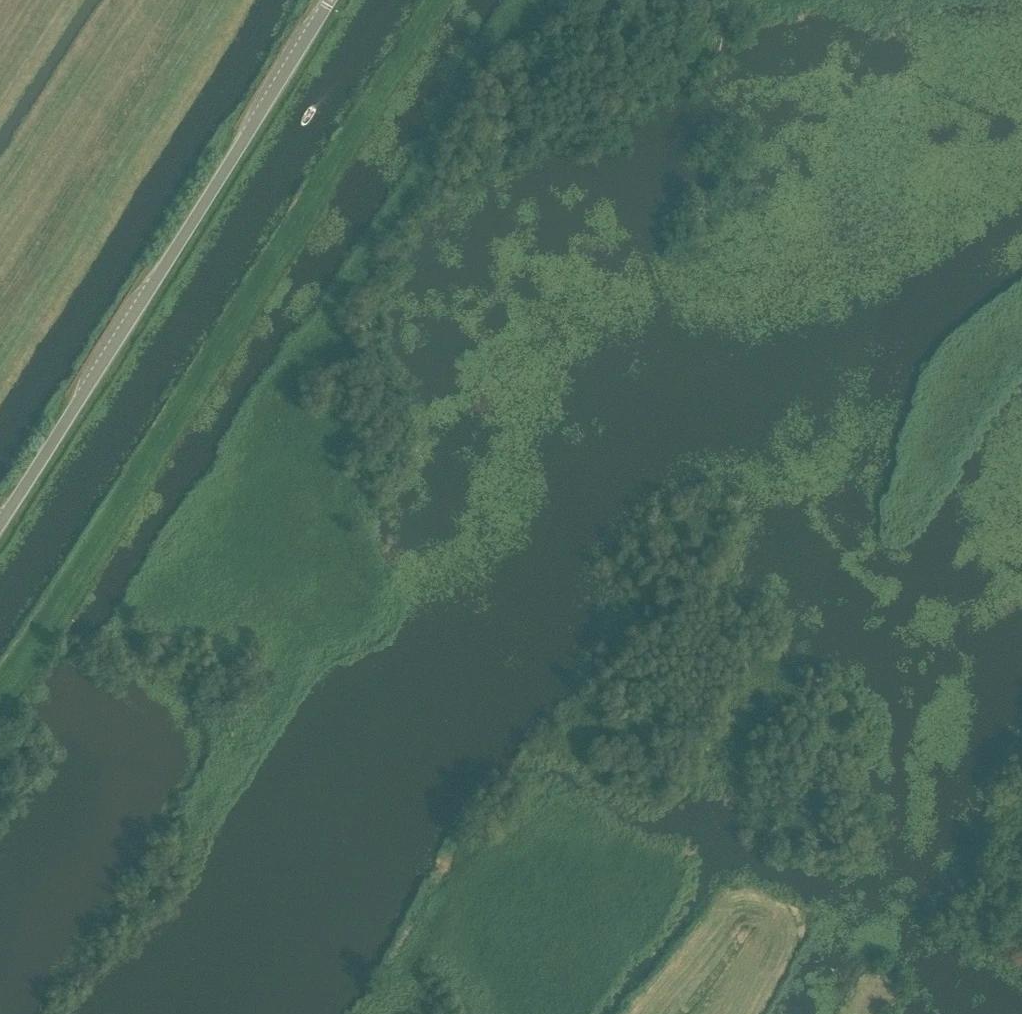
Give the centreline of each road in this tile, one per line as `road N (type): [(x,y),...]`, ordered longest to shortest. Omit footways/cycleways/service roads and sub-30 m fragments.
road 1 (unclassified): [(0,526),(331,0)]

